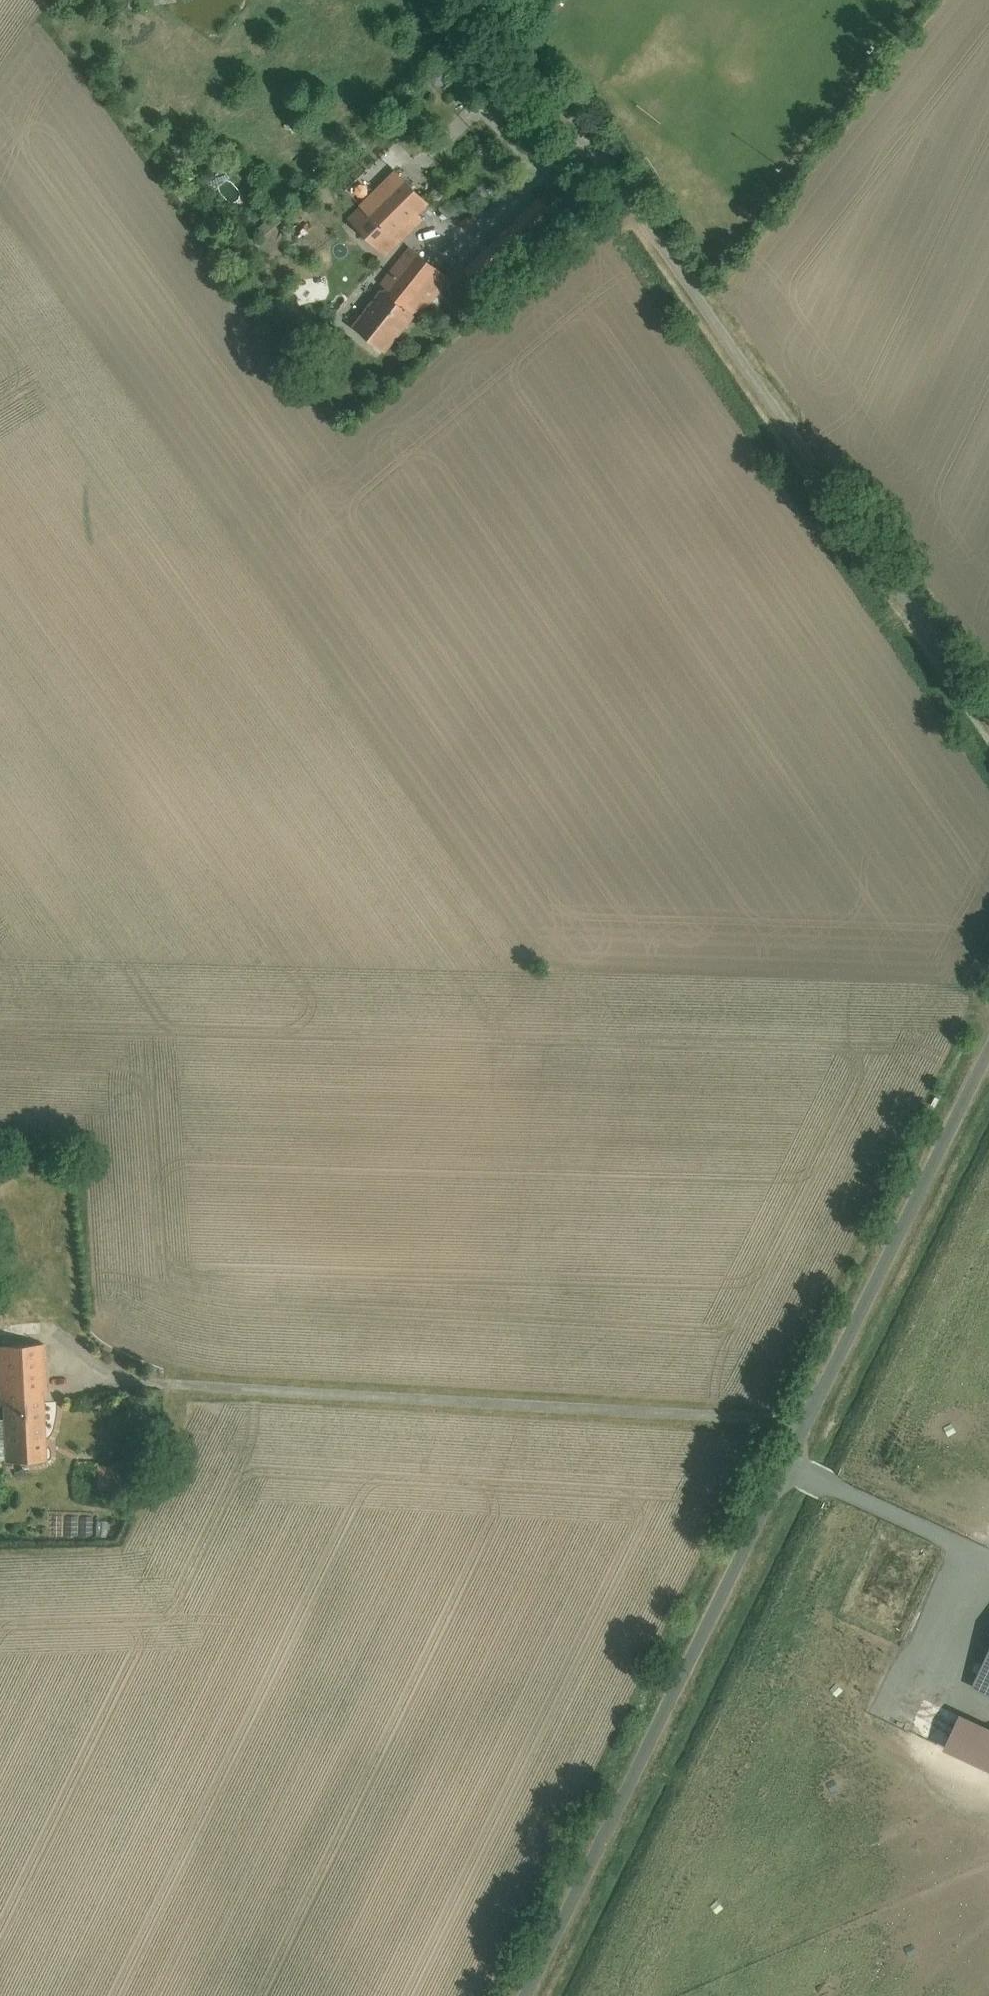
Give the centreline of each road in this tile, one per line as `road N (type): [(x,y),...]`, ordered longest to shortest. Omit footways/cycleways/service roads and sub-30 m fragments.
road 1 (unclassified): [(521,1995),(988,1048)]
road 2 (track): [(494,0),(988,715)]

